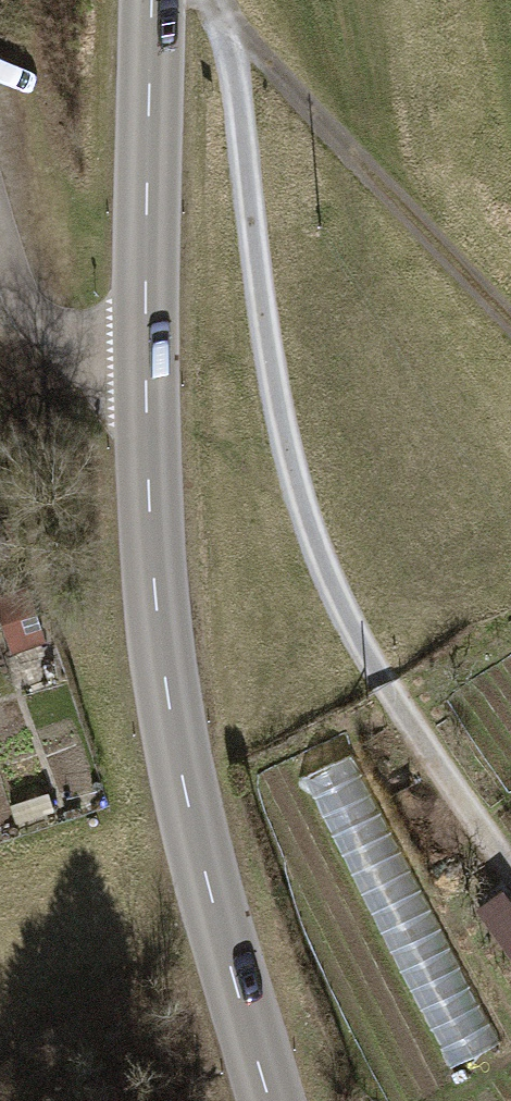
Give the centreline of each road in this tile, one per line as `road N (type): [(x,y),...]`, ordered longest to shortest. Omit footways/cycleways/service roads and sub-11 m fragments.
road 1 (secondary): [(151,0),(152,586),(176,748),(273,1100)]
road 2 (track): [(226,21),(274,398),(304,517),(365,652),(443,776),(510,864)]
road 3 (track): [(213,0),(510,314)]

